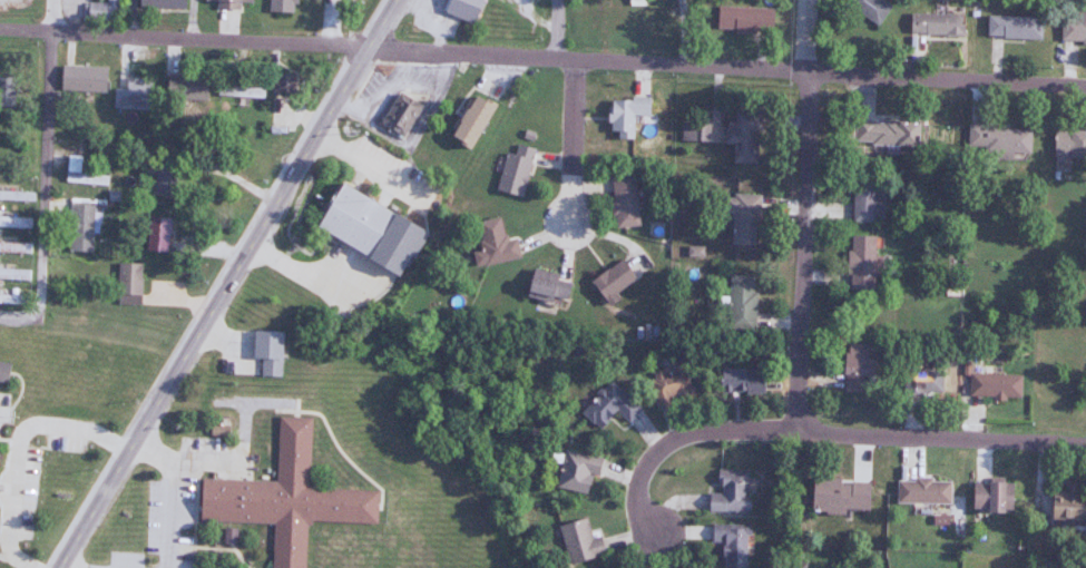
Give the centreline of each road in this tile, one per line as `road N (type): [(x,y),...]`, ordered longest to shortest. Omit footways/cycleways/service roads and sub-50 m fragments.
road 1 (residential): [(1085,87),(0,31)]
road 2 (secondary): [(60,567),(399,0)]
road 3 (residential): [(802,433),(814,0)]
road 4 (residential): [(30,322),(53,35)]
road 5 (residential): [(802,433),(1085,444)]
road 6 (residential): [(802,433),(686,437),(648,463),(637,488),(638,513),(655,537)]
road 7 (residential): [(577,61),(570,226)]

